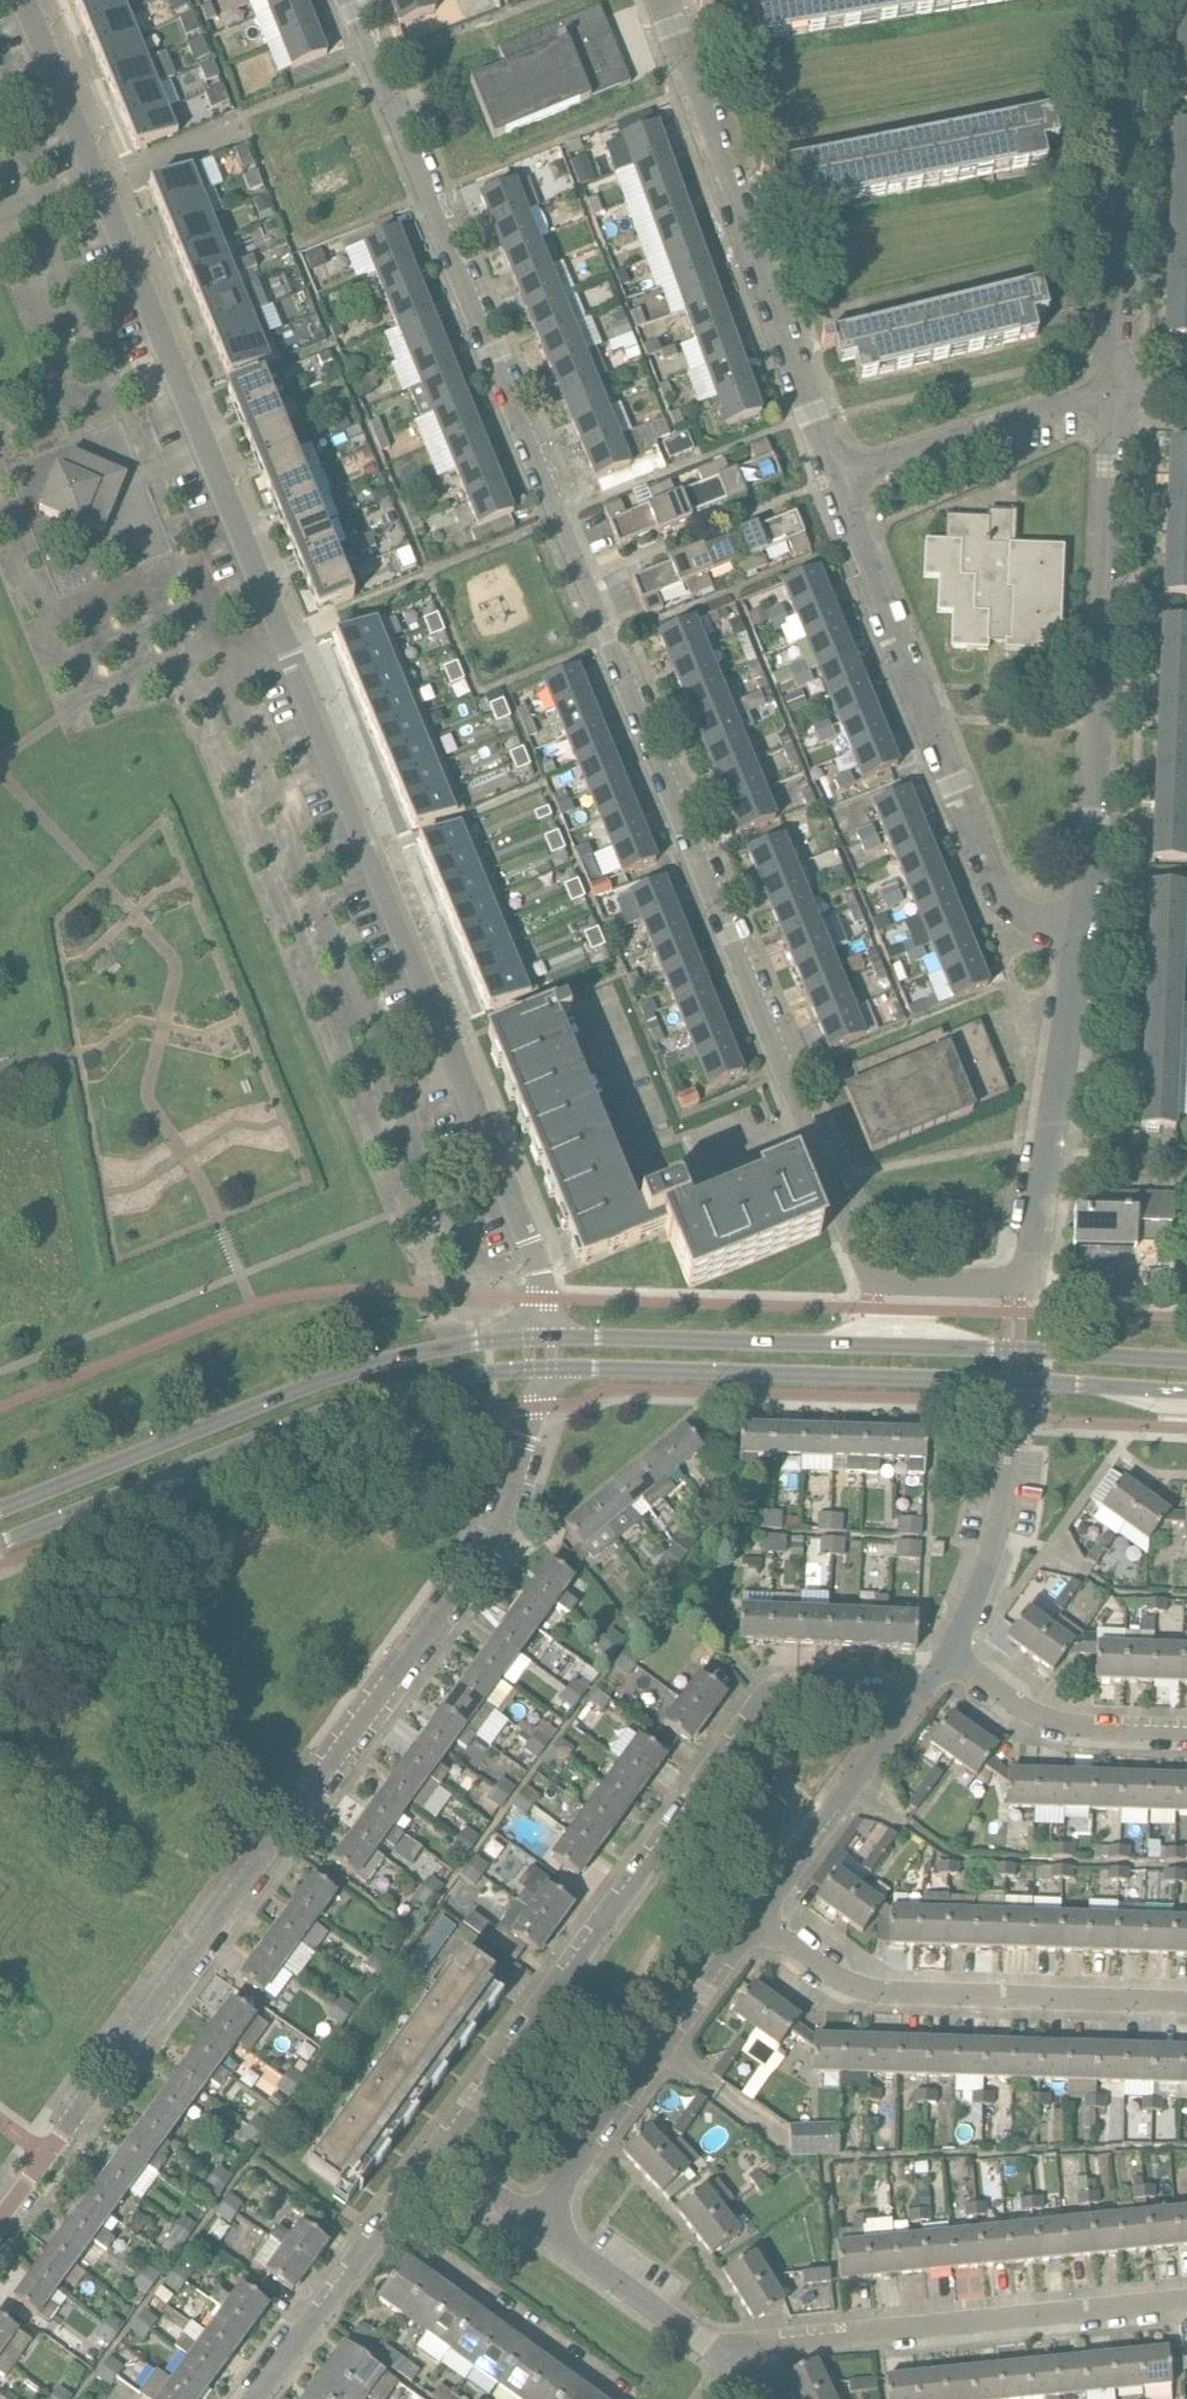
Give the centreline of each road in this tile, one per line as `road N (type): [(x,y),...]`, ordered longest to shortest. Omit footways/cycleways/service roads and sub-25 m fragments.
road 1 (residential): [(543,1338),(535,1262),(24,0)]
road 2 (residential): [(874,1279),(348,0)]
road 3 (residential): [(0,2216),(484,1555),(510,1493),(542,1369)]
road 4 (residential): [(437,2150),(764,1697),(786,1686),(915,1700)]
road 5 (primary): [(1186,1356),(543,1338)]
road 6 (primary): [(543,1338),(380,1361),(0,1512)]
road 7 (primary): [(0,1545),(367,1398),(468,1374),(542,1369)]
road 8 (residential): [(1085,920),(1110,388)]
road 9 (residential): [(1085,920),(1034,909),(993,861),(838,479)]
road 10 (residential): [(874,1279),(1015,1281),(1030,1273),(1085,920)]
road 11 (residential): [(838,479),(667,0)]
road 12 (primary): [(542,1369),(1014,1383)]
road 13 (residential): [(732,2362),(769,2344),(1186,2302)]
road 14 (residential): [(1186,1999),(867,1987),(757,1915)]
road 15 (residential): [(1110,388),(1130,0)]
road 16 (residential): [(539,2222),(757,1915)]
road 17 (residential): [(255,2398),(437,2150)]
road 18 (residential): [(1110,388),(838,479)]
road 19 (residential): [(950,1650),(1001,1511),(1014,1383)]
road 20 (residential): [(757,1915),(915,1700)]
road 21 (residential): [(1186,1729),(1058,1718),(950,1650)]
road 22 (residential): [(732,2362),(539,2222)]
road 23 (primary): [(1014,1383),(1186,1391)]
road 24 (residential): [(539,2222),(437,2150)]

